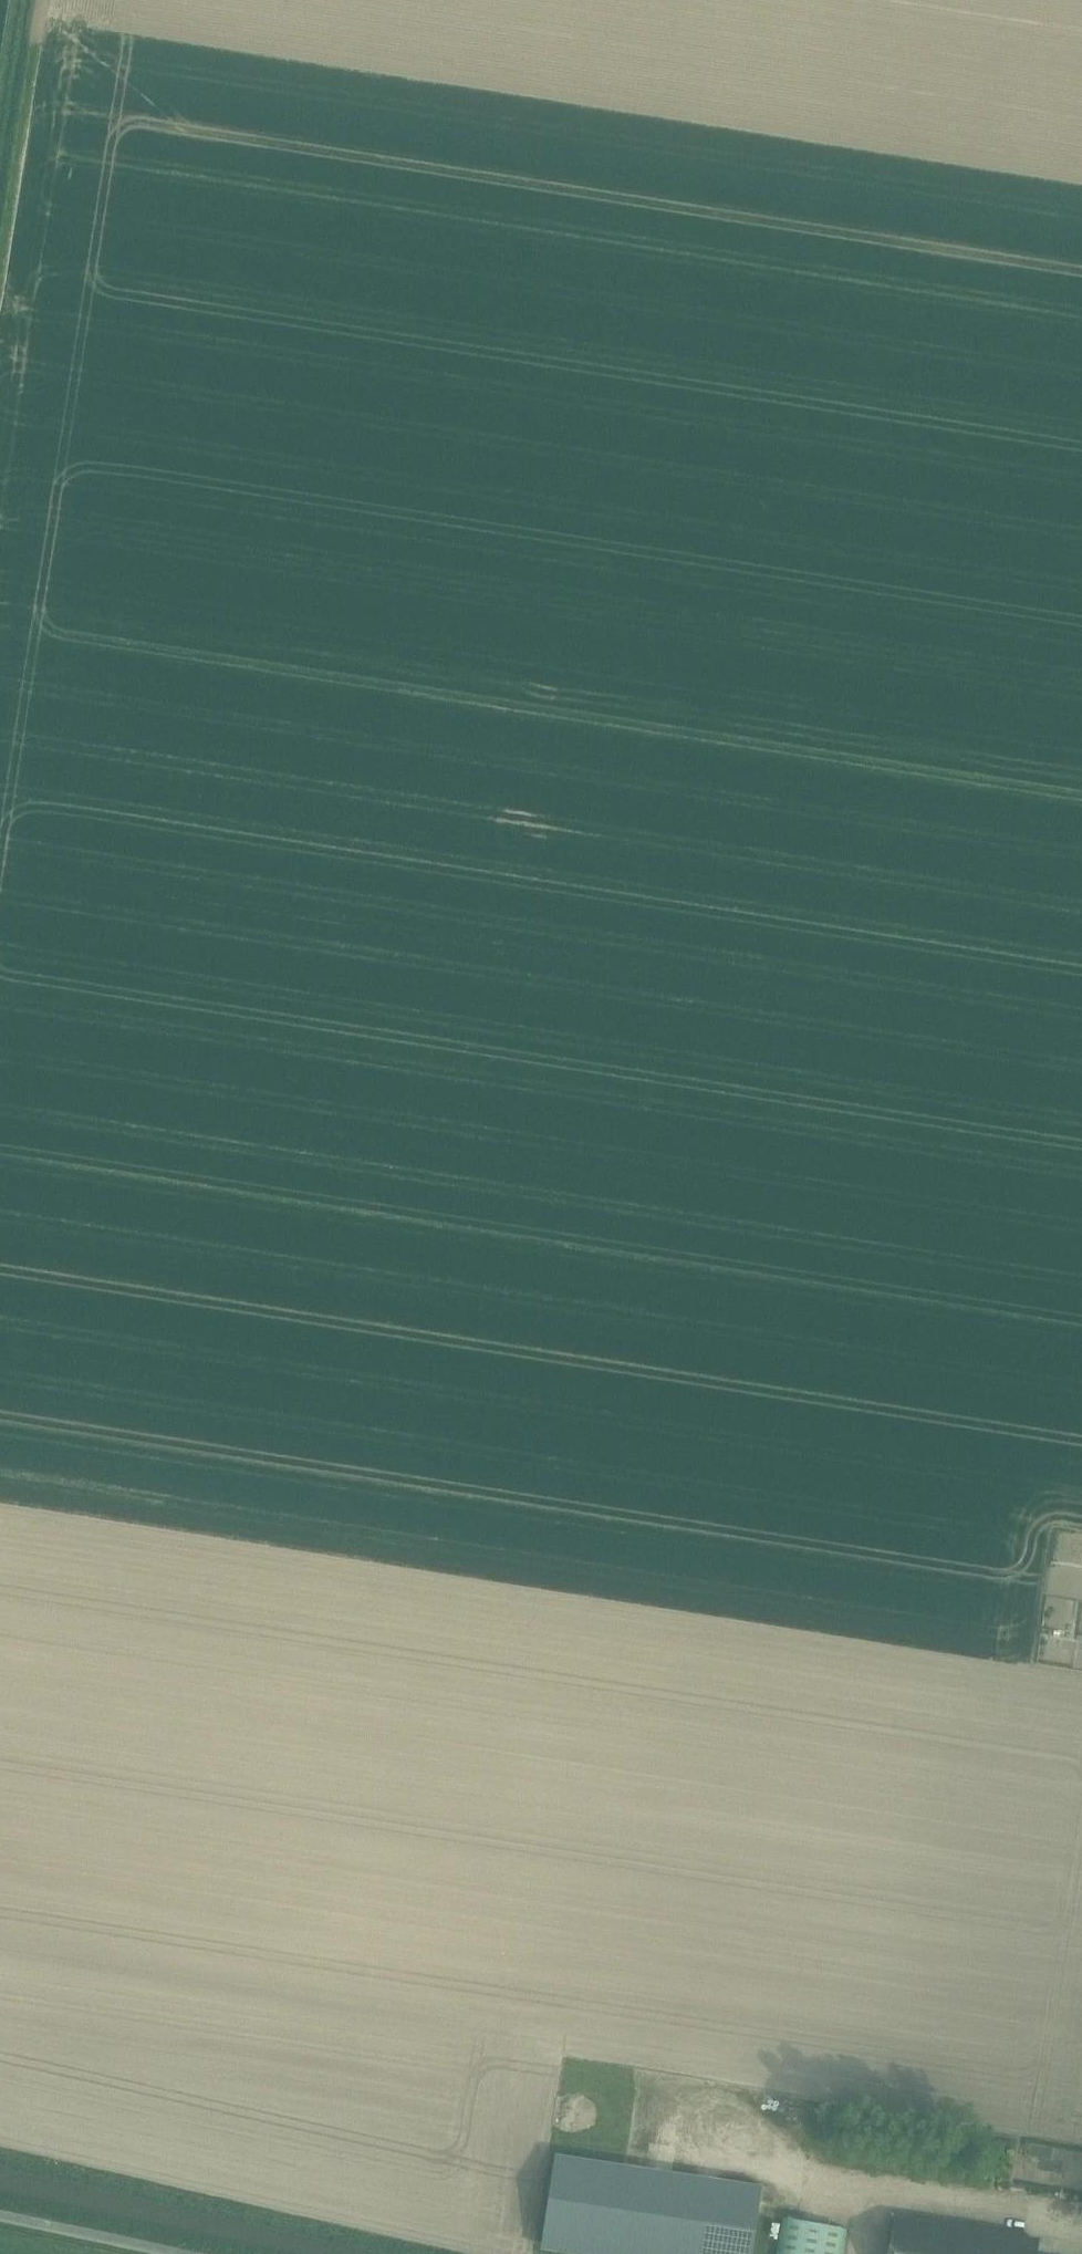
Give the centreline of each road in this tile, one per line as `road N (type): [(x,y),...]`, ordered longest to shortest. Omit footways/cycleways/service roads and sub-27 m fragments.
road 1 (unclassified): [(175,2253),(0,2214)]

